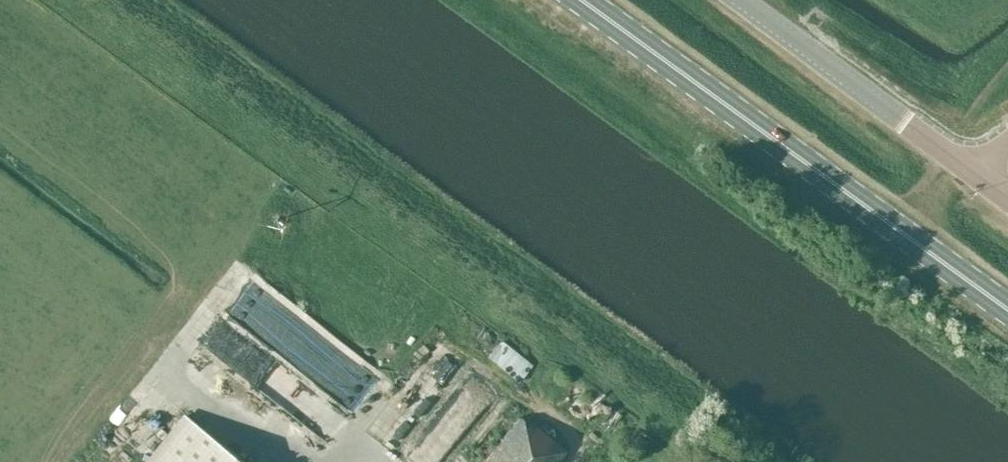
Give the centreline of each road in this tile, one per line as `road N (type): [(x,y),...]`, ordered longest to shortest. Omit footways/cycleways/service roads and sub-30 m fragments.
road 1 (primary): [(1007,308),(582,0)]
road 2 (unclassified): [(740,0),(962,166)]

